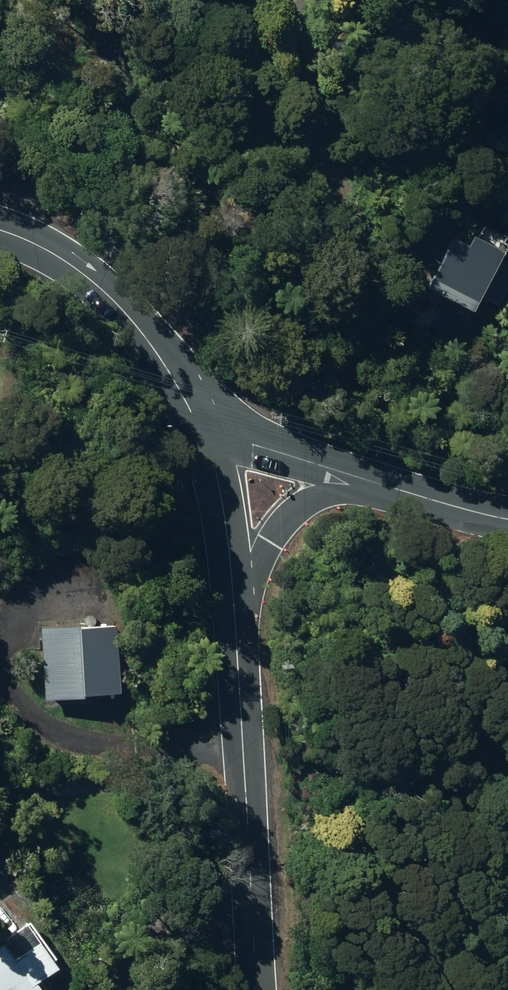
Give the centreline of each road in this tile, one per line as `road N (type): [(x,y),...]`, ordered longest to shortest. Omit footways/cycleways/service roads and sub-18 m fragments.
road 1 (tertiary): [(235,611),(256,989)]
road 2 (secondary): [(0,231),(107,291),(169,369),(202,433)]
road 3 (secondary): [(357,477),(290,518),(235,611)]
road 4 (tertiary): [(202,433),(229,542),(235,611)]
road 5 (secondary): [(357,477),(202,433)]
road 6 (secondary): [(507,518),(357,477)]

